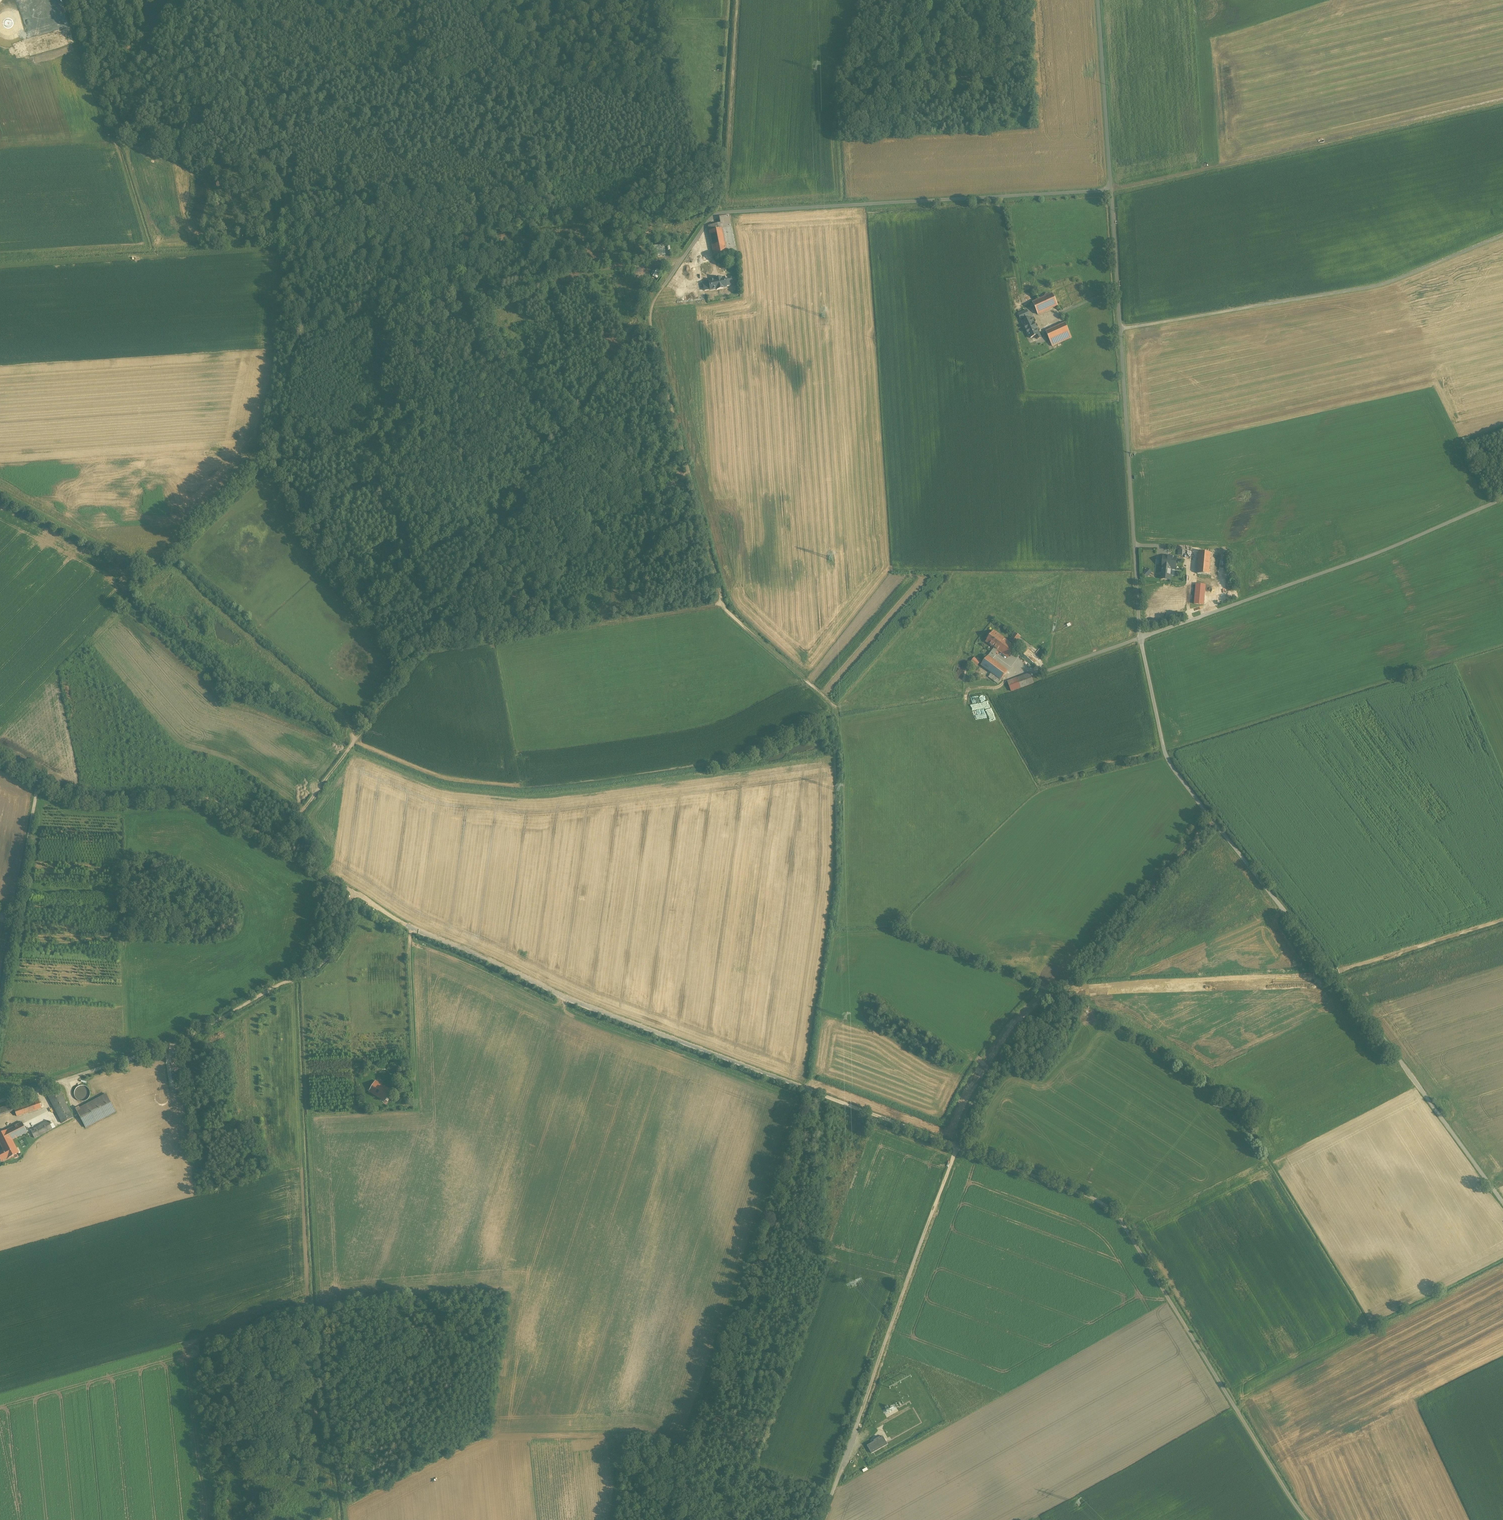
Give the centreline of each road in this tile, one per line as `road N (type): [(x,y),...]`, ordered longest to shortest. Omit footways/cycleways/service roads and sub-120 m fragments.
road 1 (track): [(723,603),(422,653),(278,844),(197,798),(80,800),(0,759)]
road 2 (track): [(956,1147),(580,1006),(412,929),(278,844)]
road 3 (unclassified): [(1502,1203),(1166,756),(1141,637)]
road 4 (unclassified): [(1307,1519),(1120,1218),(1080,1192),(956,1147)]
road 5 (track): [(675,268),(648,318),(723,603),(835,704),(842,722)]
road 6 (unclassified): [(1111,188),(713,214),(675,268)]
road 7 (unclassified): [(1141,637),(1111,188)]
road 8 (track): [(812,1093),(670,1519)]
road 9 (unclassified): [(0,1101),(177,1043),(307,975),(338,945),(354,895)]
road 10 (track): [(1212,819),(978,1096),(956,1147)]
road 11 (track): [(956,1147),(818,1519)]
road 12 (unclassified): [(1502,501),(1141,637)]
road 13 (track): [(210,0),(286,212)]
road 14 (unclassified): [(0,998),(39,780)]
road 15 (track): [(738,0),(727,173),(713,214)]
road 16 (unclassified): [(1111,188),(1098,0)]
road 17 (track): [(412,929),(417,1107)]
road 18 (track): [(1335,974),(1502,921)]
road 19 (track): [(81,0),(125,140)]
road 20 (track): [(828,1495),(692,1453)]

